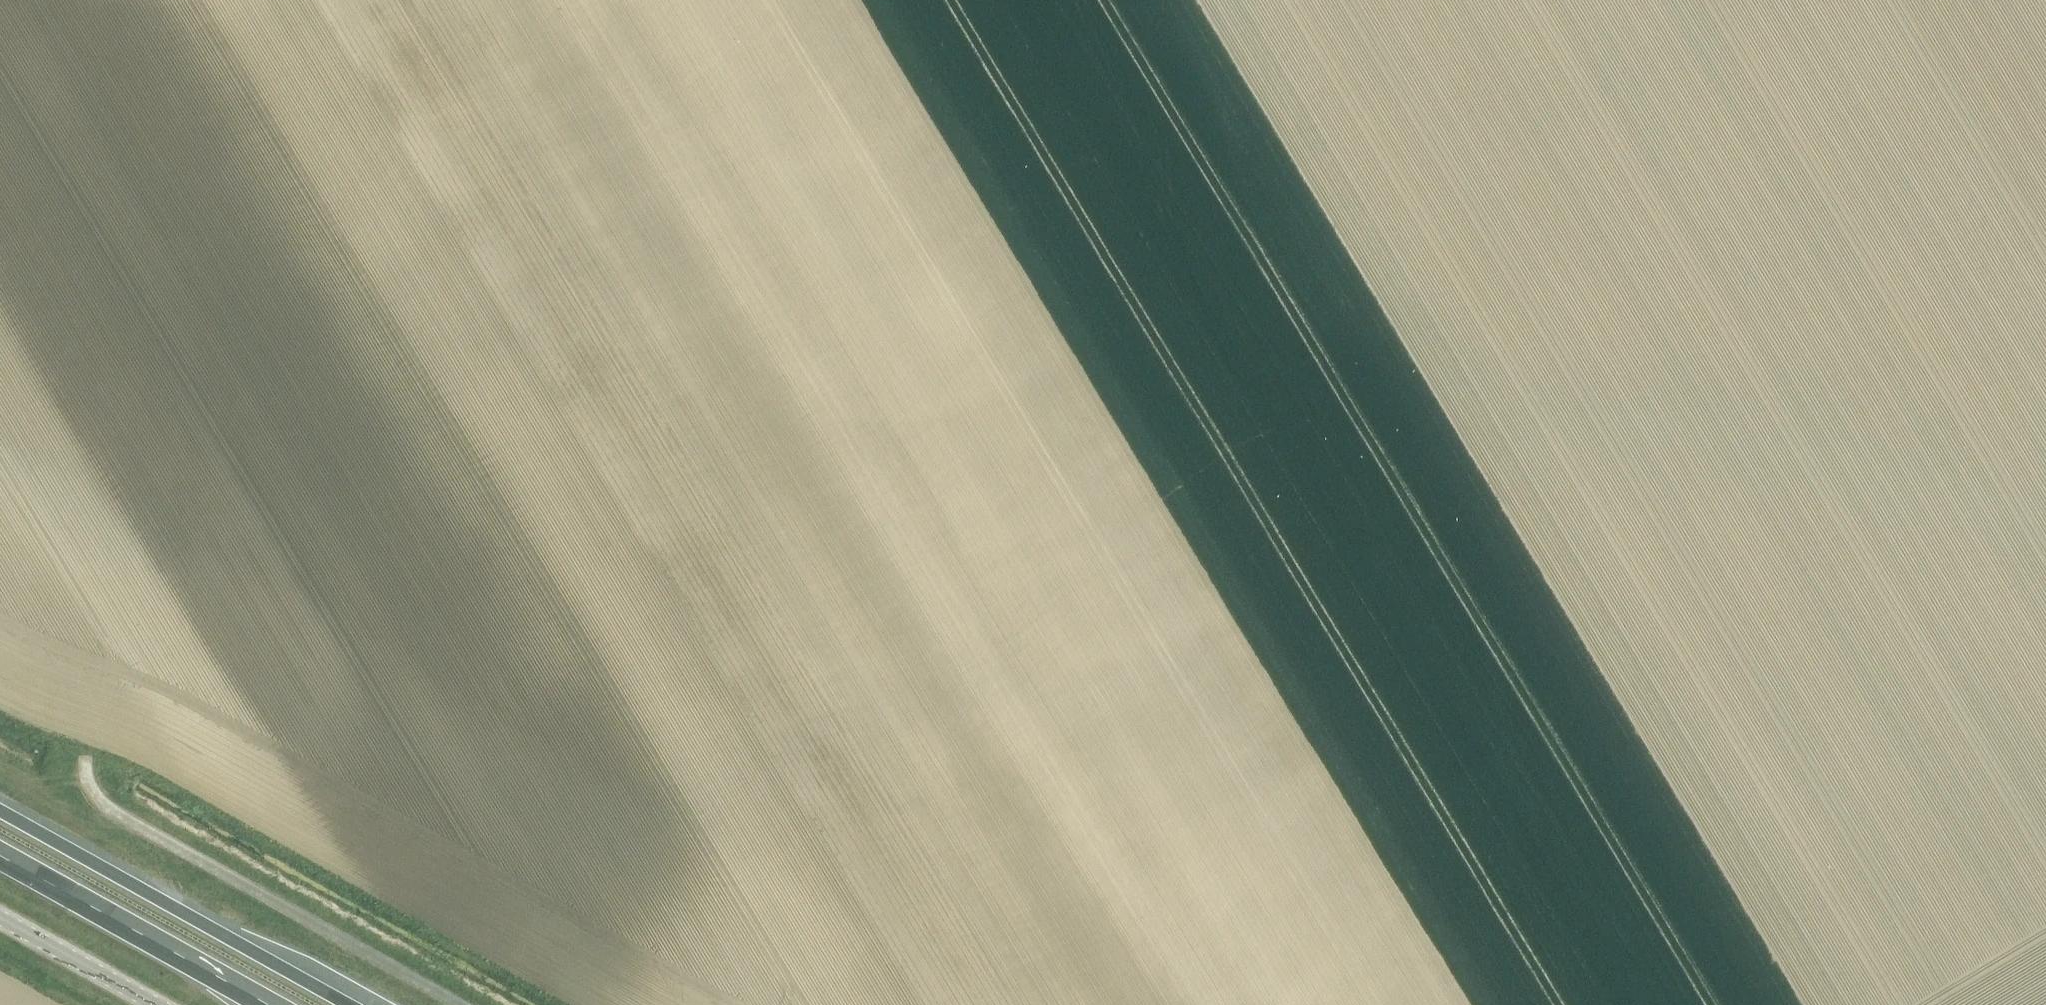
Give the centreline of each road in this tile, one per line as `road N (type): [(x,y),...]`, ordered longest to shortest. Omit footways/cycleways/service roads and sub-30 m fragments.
road 1 (unclassified): [(111,803),(470,1004)]
road 2 (trunk): [(353,1004),(0,809)]
road 3 (trunk): [(0,854),(268,1004)]
road 4 (unclassified): [(0,918),(158,1004)]

